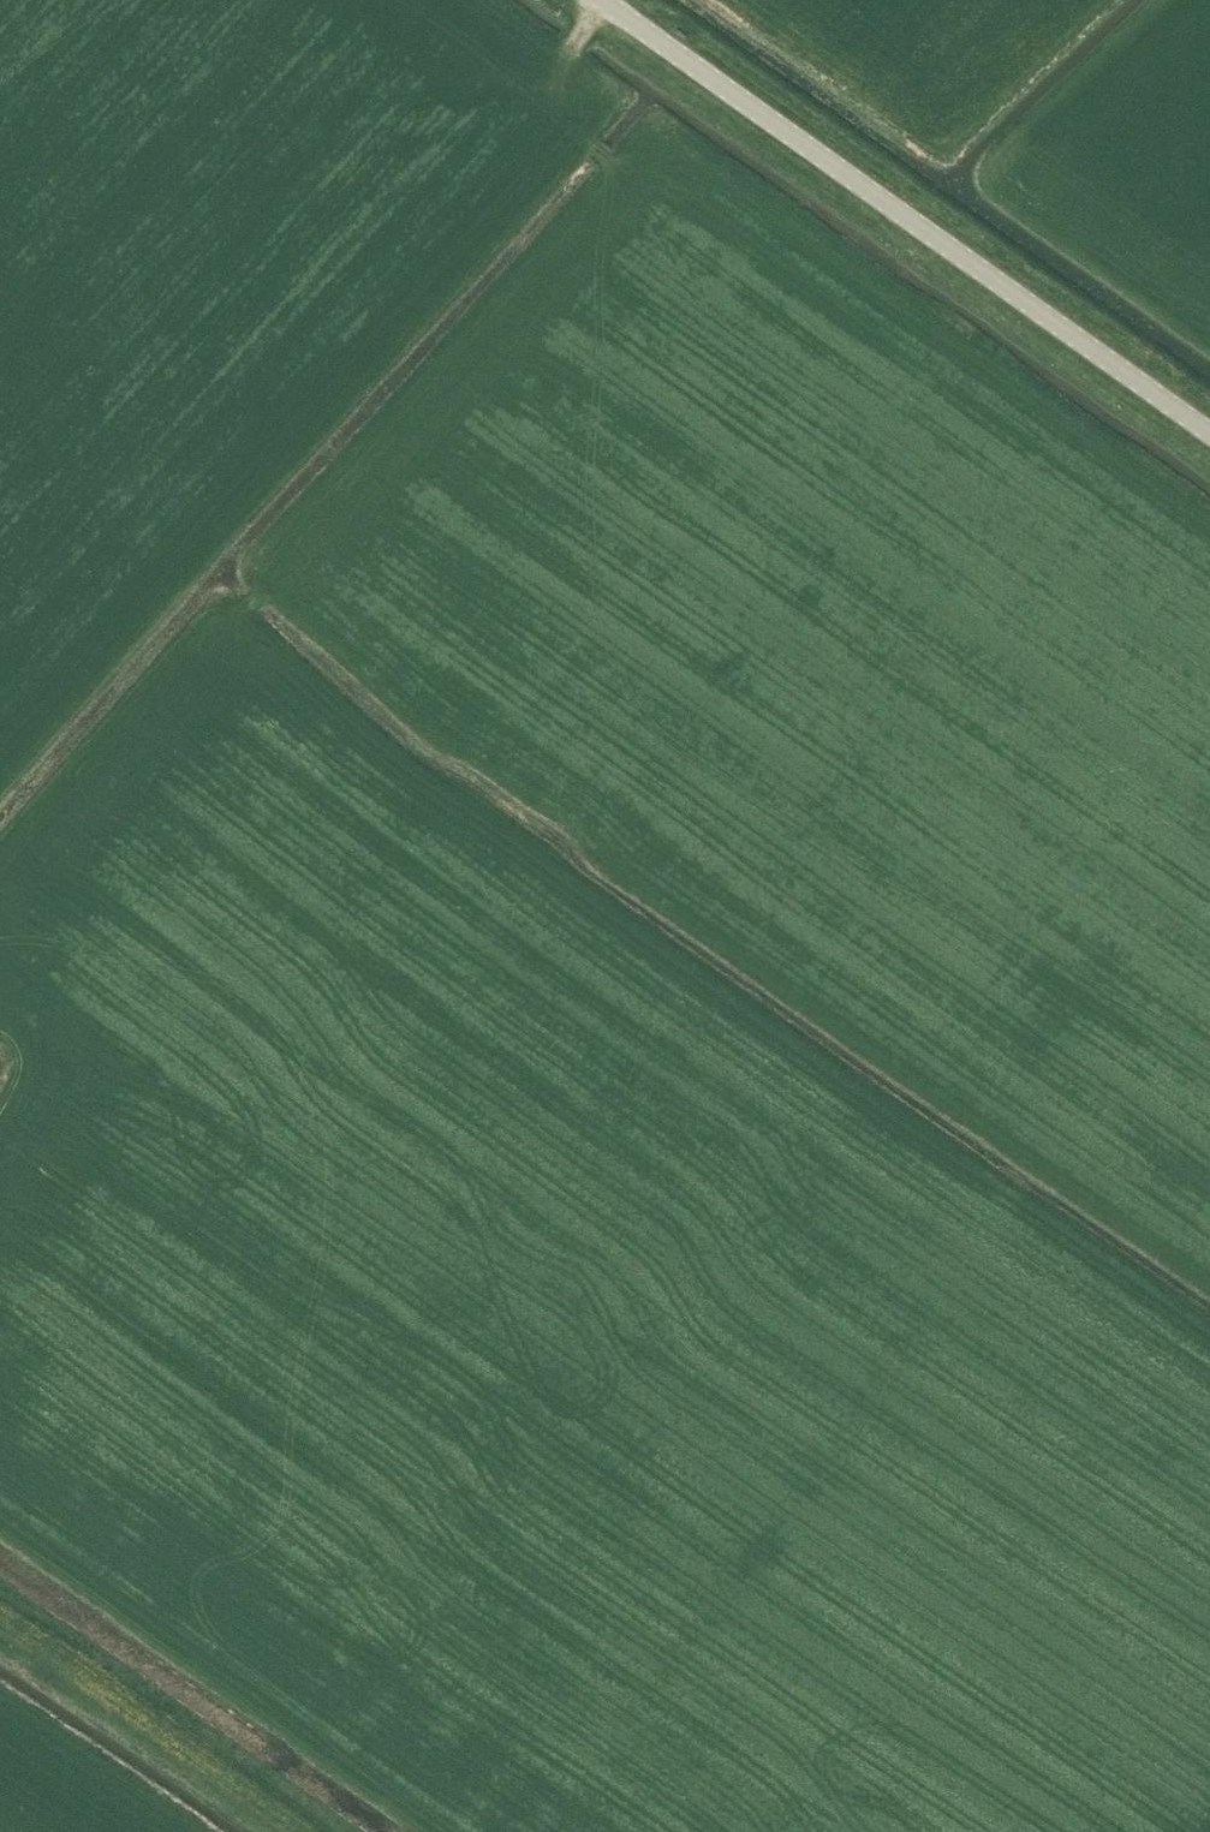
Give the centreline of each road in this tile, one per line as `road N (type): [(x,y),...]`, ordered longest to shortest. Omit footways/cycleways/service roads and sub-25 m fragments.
road 1 (tertiary): [(1209,432),(603,0)]

